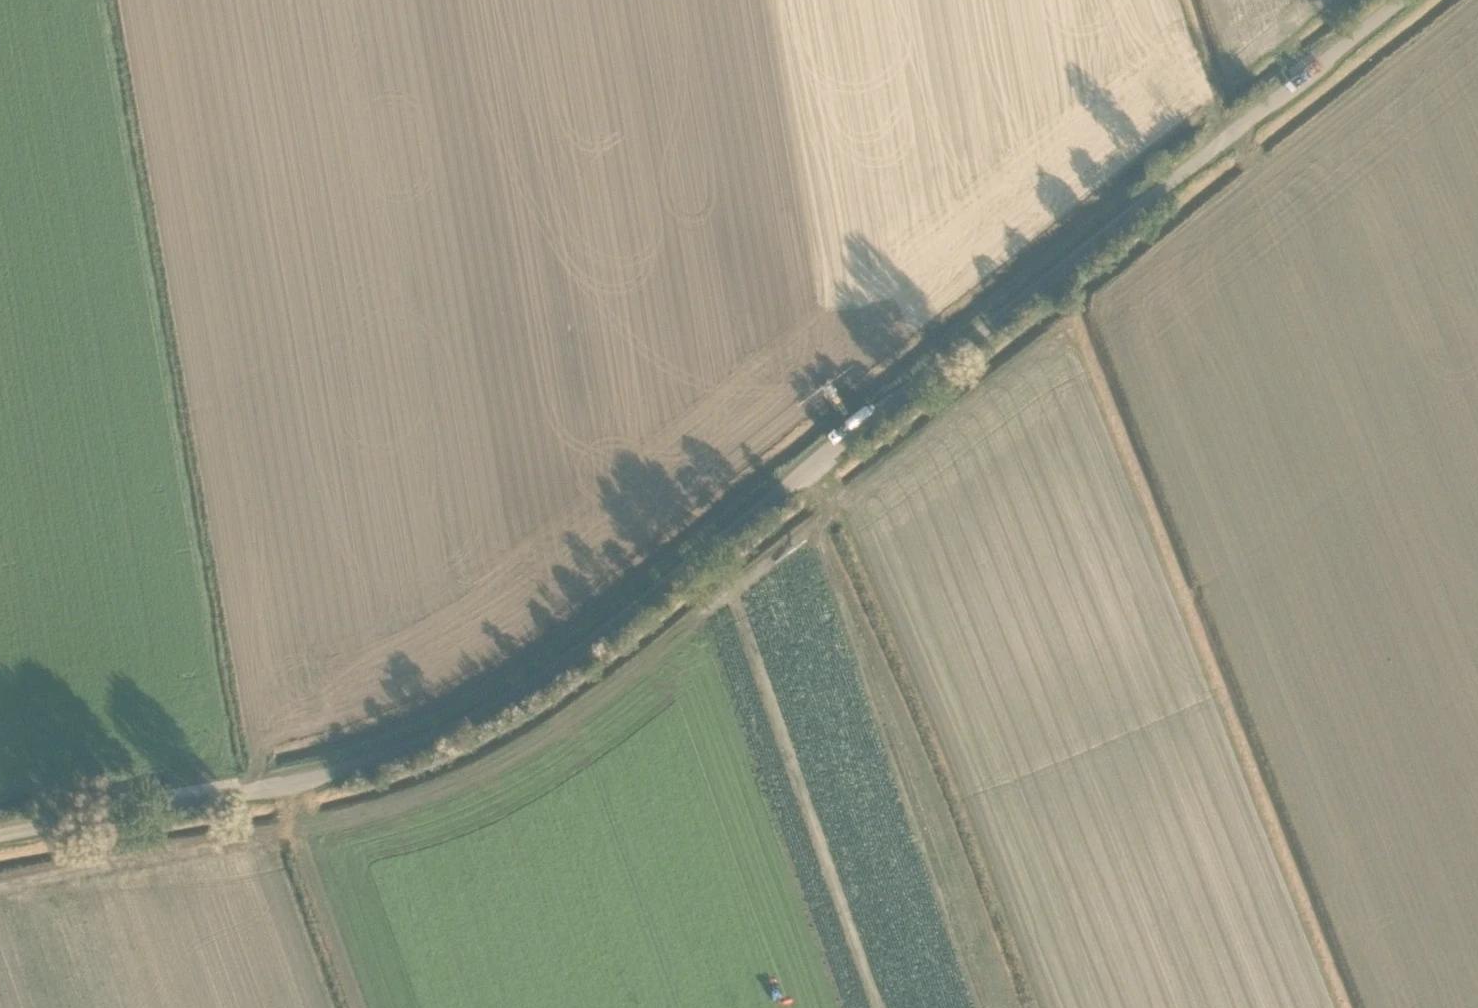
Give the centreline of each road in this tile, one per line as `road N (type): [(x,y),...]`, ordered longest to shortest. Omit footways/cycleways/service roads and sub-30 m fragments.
road 1 (unclassified): [(0,836),(309,780),(440,739),(550,679),(1399,0)]

